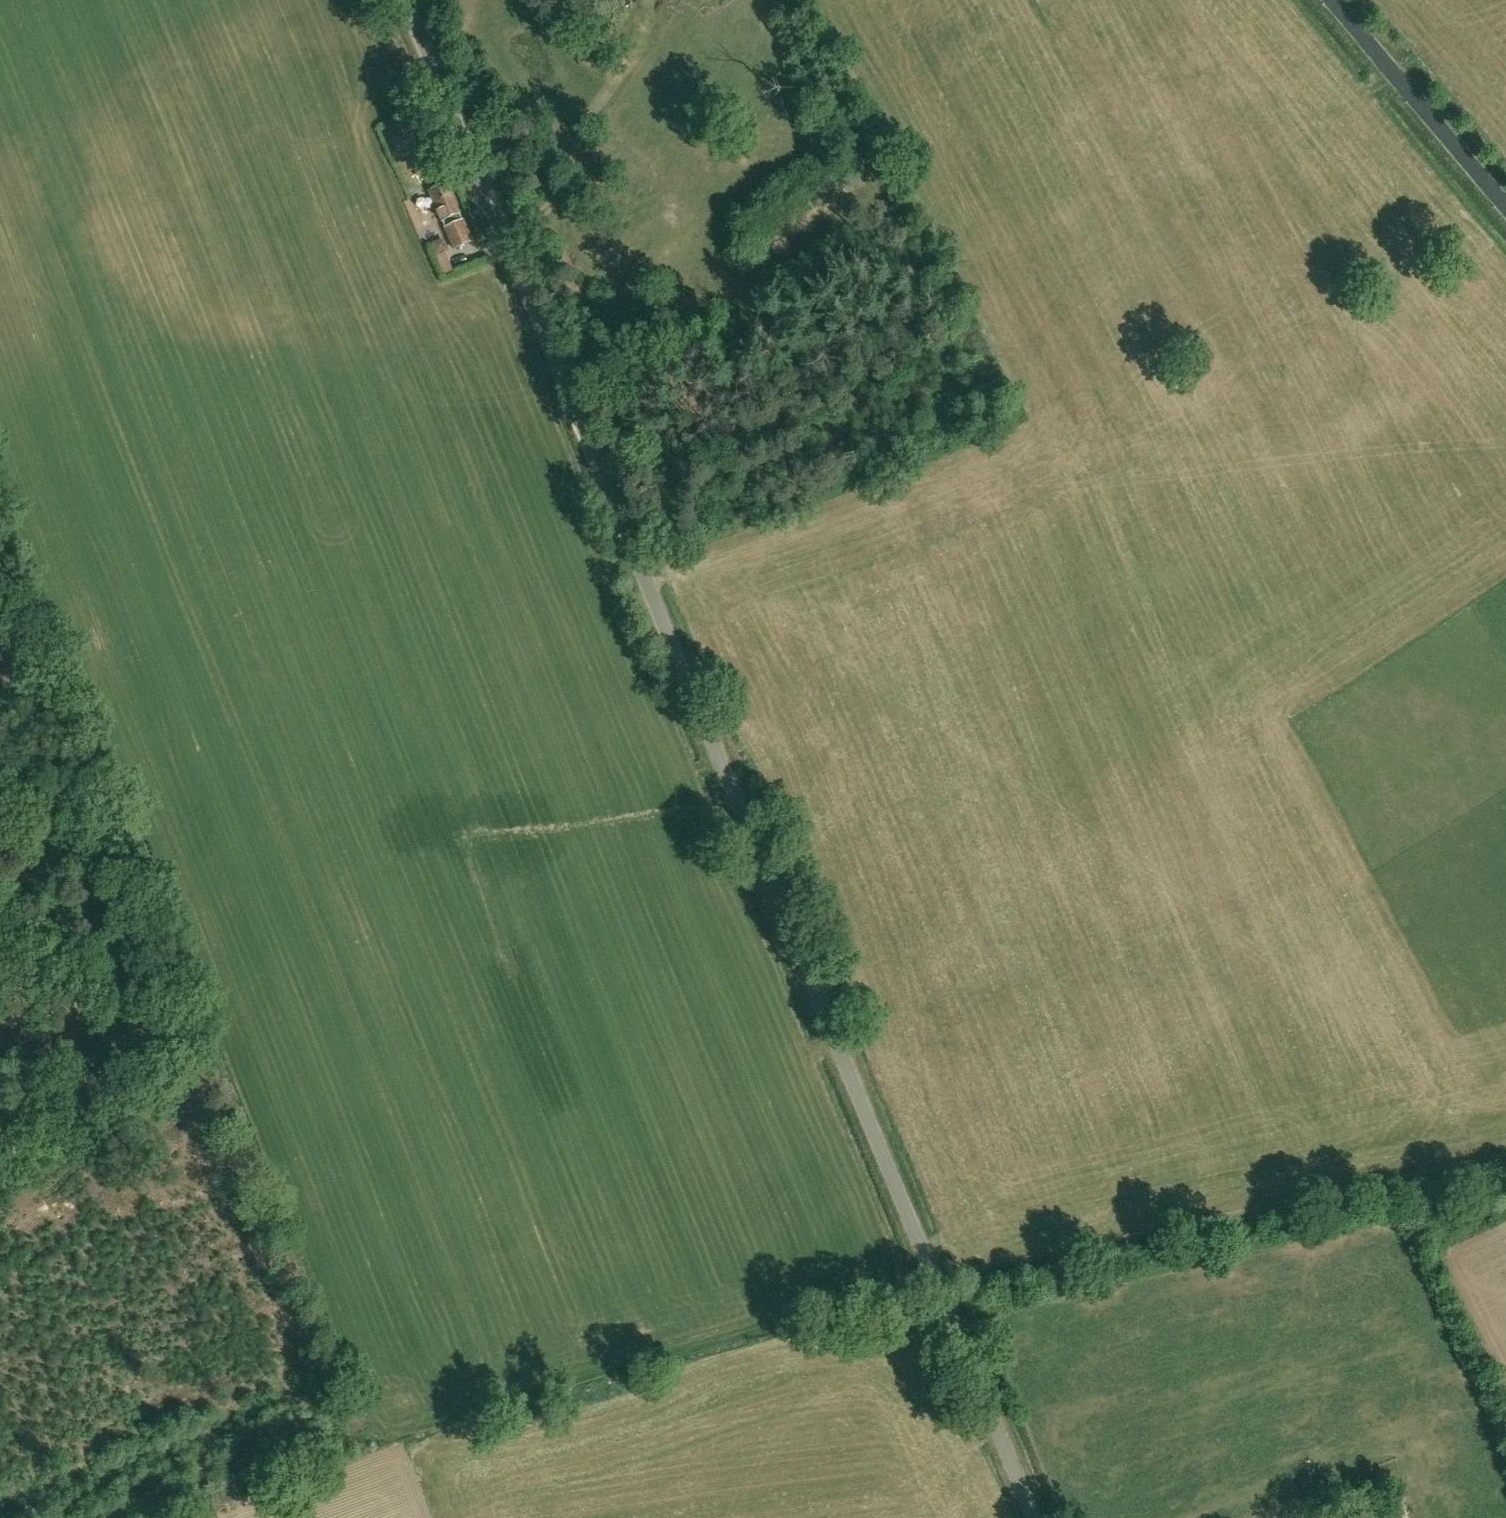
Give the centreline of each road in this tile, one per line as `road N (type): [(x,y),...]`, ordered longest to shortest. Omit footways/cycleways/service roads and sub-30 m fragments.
road 1 (unclassified): [(1034,1517),(406,0)]
road 2 (unclassified): [(1505,207),(1332,0)]

